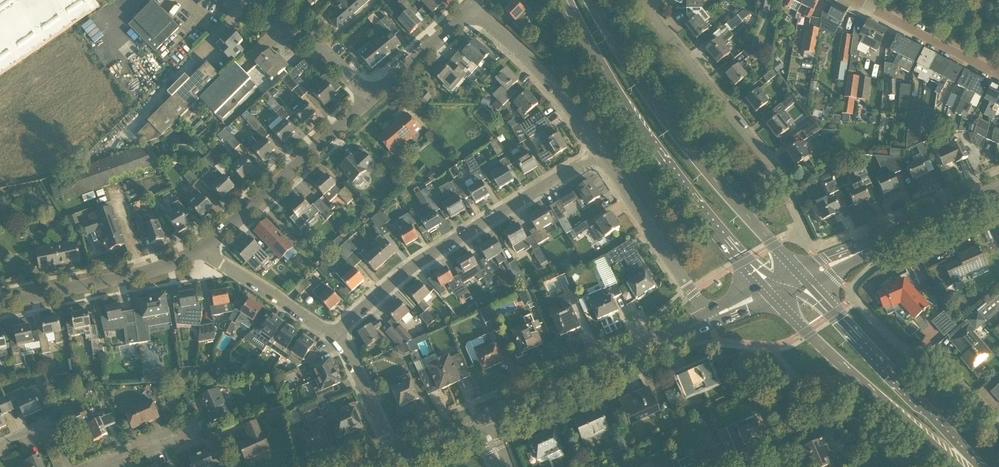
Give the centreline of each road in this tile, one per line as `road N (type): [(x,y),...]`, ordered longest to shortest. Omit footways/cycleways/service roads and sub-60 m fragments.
road 1 (primary): [(567,0),(647,140),(763,286)]
road 2 (primary): [(800,269),(677,130),(590,0)]
road 3 (residential): [(333,334),(430,249),(595,150)]
road 4 (residential): [(802,233),(769,160),(651,16),(652,0)]
road 5 (primary): [(775,300),(847,372),(968,466)]
road 6 (primary): [(975,466),(812,283)]
road 7 (residential): [(198,246),(370,95)]
road 8 (residential): [(0,302),(151,270),(198,246)]
road 9 (residential): [(706,319),(595,150)]
road 10 (tertiary): [(523,401),(706,319)]
road 11 (residential): [(595,150),(529,64),(470,10)]
road 12 (residential): [(333,334),(198,246)]
road 13 (residential): [(998,74),(858,0)]
road 14 (unclassified): [(245,0),(322,49),(370,95)]
road 15 (tertiary): [(867,251),(991,193)]
road 16 (residential): [(394,452),(333,334)]
road 17 (residential): [(370,95),(470,10)]

